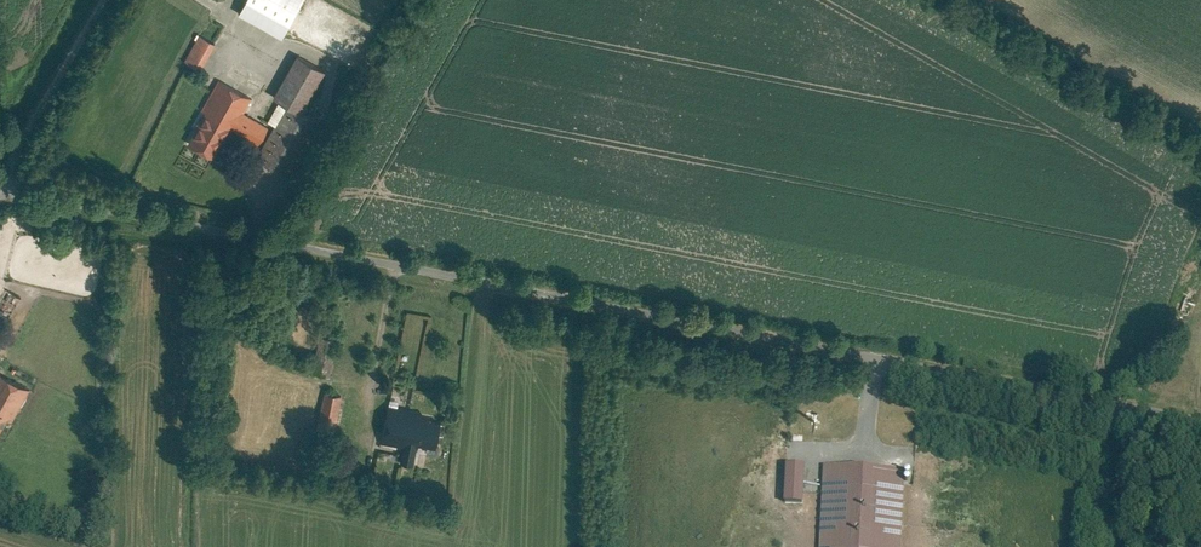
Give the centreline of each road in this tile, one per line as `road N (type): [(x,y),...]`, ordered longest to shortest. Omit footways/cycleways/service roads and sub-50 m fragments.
road 1 (residential): [(1200,421),(1,186)]
road 2 (track): [(1,186),(107,0)]

